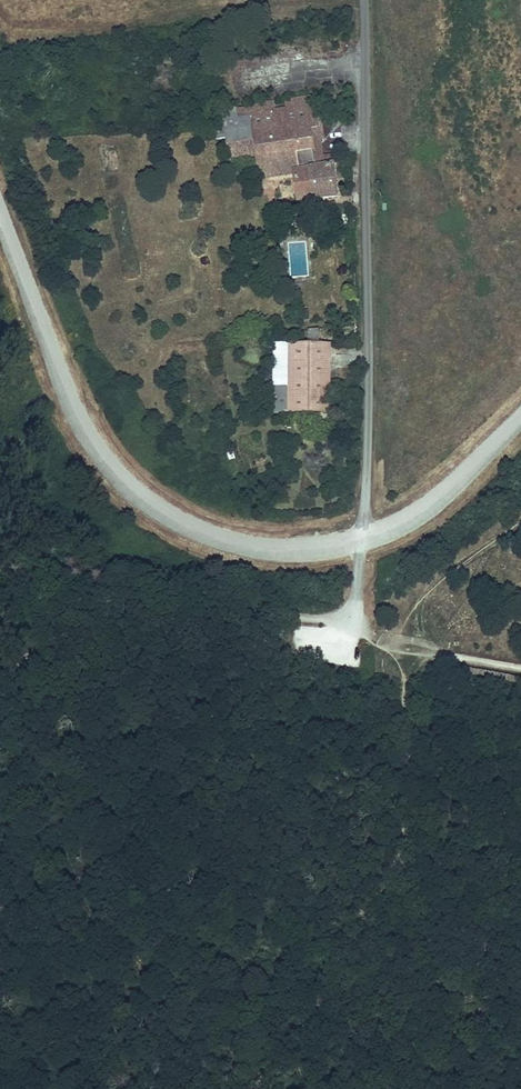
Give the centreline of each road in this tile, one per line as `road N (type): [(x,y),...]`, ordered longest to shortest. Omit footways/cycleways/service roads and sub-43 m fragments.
road 1 (unclassified): [(362,541),(367,0)]
road 2 (track): [(0,666),(56,632),(183,615),(356,618)]
road 3 (track): [(520,668),(394,645)]

